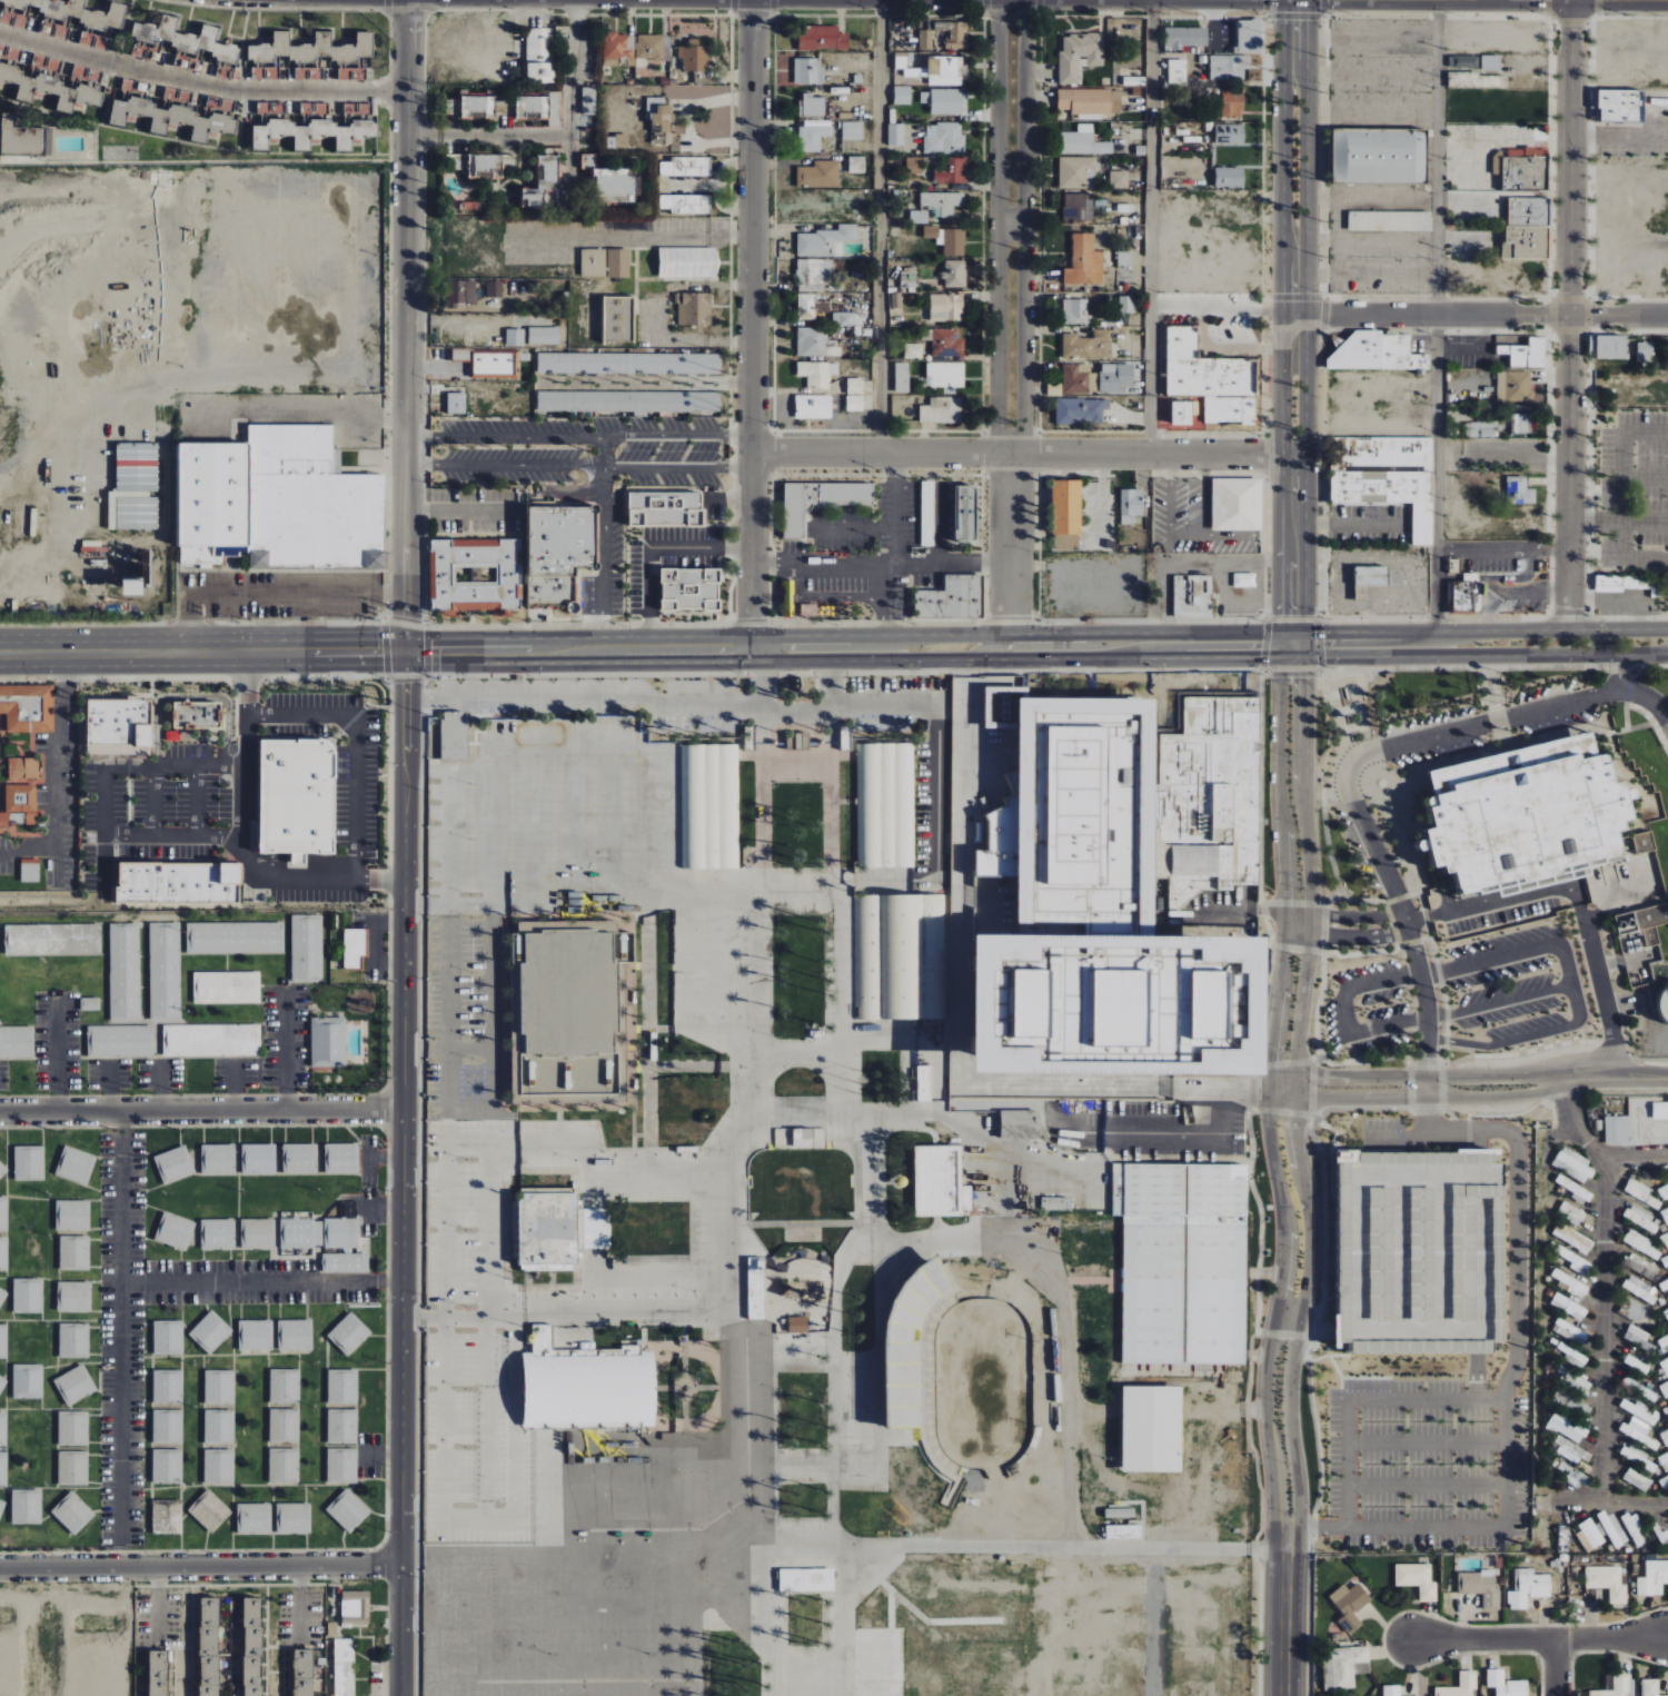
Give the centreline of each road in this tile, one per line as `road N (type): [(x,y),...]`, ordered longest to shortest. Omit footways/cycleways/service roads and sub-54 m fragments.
road 1 (residential): [(407,700),(400,1695)]
road 2 (tertiary): [(1289,1529),(1299,1515),(1300,1481),(1287,1408),(1309,1232),(1292,1139),(1310,915),(1308,678)]
road 3 (primary): [(1264,634),(431,641)]
road 4 (primary): [(429,665),(1261,658)]
road 5 (residential): [(752,637),(748,0)]
road 6 (residential): [(1010,0),(1012,635)]
road 7 (residential): [(1573,0),(1570,632)]
road 8 (tertiary): [(1283,918),(1267,1093),(1287,1254),(1263,1420),(1274,1512),(1289,1529)]
road 9 (residential): [(406,0),(407,621)]
road 10 (residential): [(752,452),(1304,455)]
road 11 (residential): [(406,91),(229,90),(0,30)]
road 12 (residential): [(0,1112),(404,1111)]
road 13 (residential): [(1604,1157),(1608,1500),(1667,1502)]
road 14 (residential): [(1667,1082),(1267,1093)]
road 15 (residential): [(0,1565),(400,1560)]
road 16 (primary): [(0,668),(383,665)]
road 17 (primary): [(383,641),(0,642)]
road 18 (residential): [(1295,313),(1667,315)]
road 19 (tertiary): [(1297,0),(1294,349)]
road 20 (primary): [(1667,631),(1322,633)]
road 21 (primary): [(1324,657),(1622,656)]
road 22 (tertiary): [(1294,349),(1282,365),(1283,617)]
road 23 (tertiary): [(1305,616),(1304,363),(1294,349)]
road 24 (residential): [(1413,1639),(1658,1639)]
road 25 (tertiary): [(1281,678),(1283,918)]
road 26 (primary): [(1143,634),(1096,647),(985,648),(973,661)]
road 27 (residential): [(1570,1083),(1570,1131),(1604,1157),(1667,1157)]
road 28 (tertiary): [(1289,1550),(1285,1695)]

